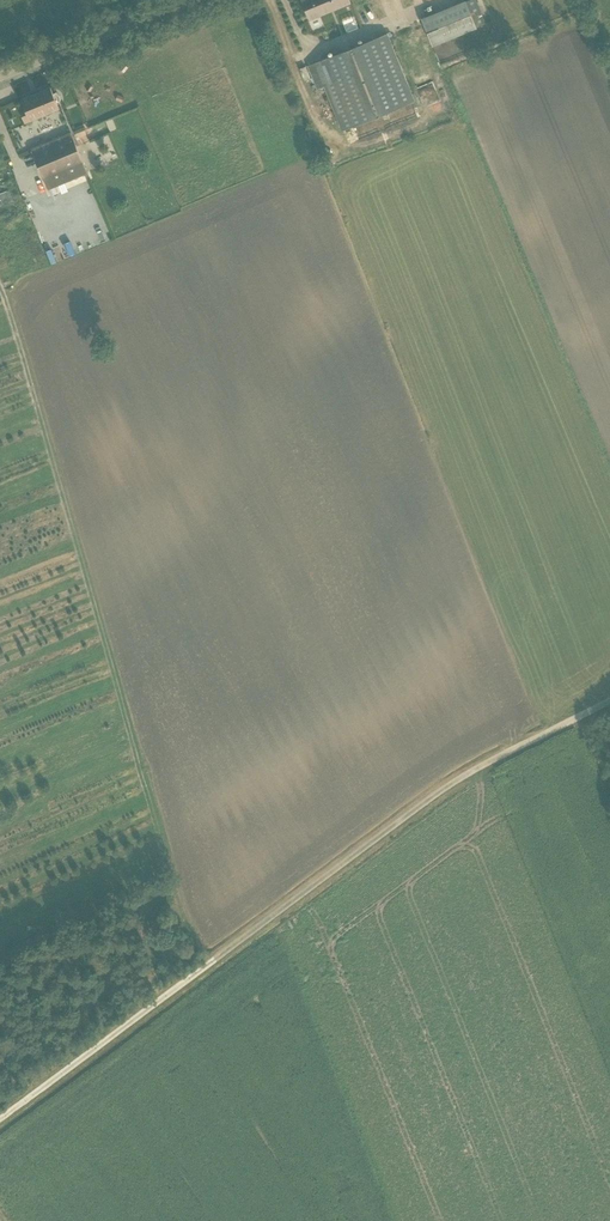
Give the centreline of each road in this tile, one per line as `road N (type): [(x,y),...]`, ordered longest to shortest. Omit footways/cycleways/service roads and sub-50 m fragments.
road 1 (unclassified): [(609,686),(456,762),(0,1115)]
road 2 (unclassified): [(181,0),(0,73)]

